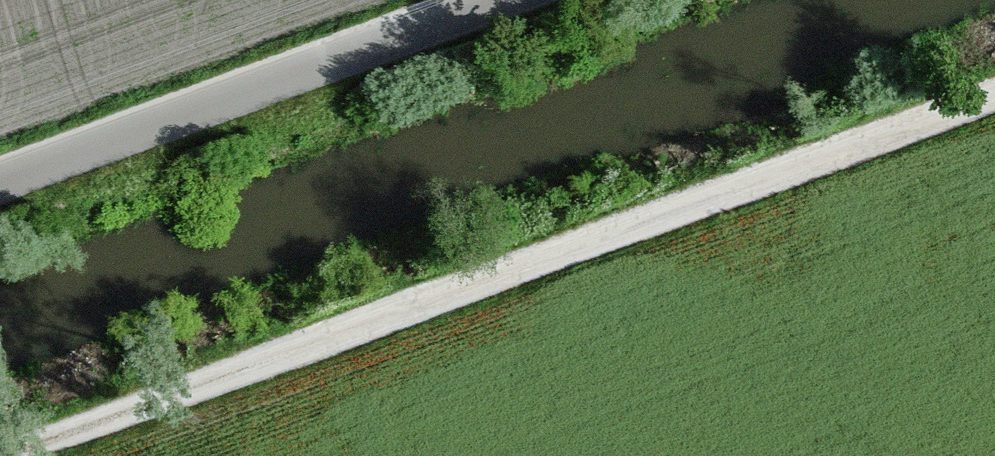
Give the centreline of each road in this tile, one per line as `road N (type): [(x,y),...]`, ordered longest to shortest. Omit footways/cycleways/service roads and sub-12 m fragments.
road 1 (track): [(994,94),(0,453)]
road 2 (unclassified): [(499,0),(0,184)]

